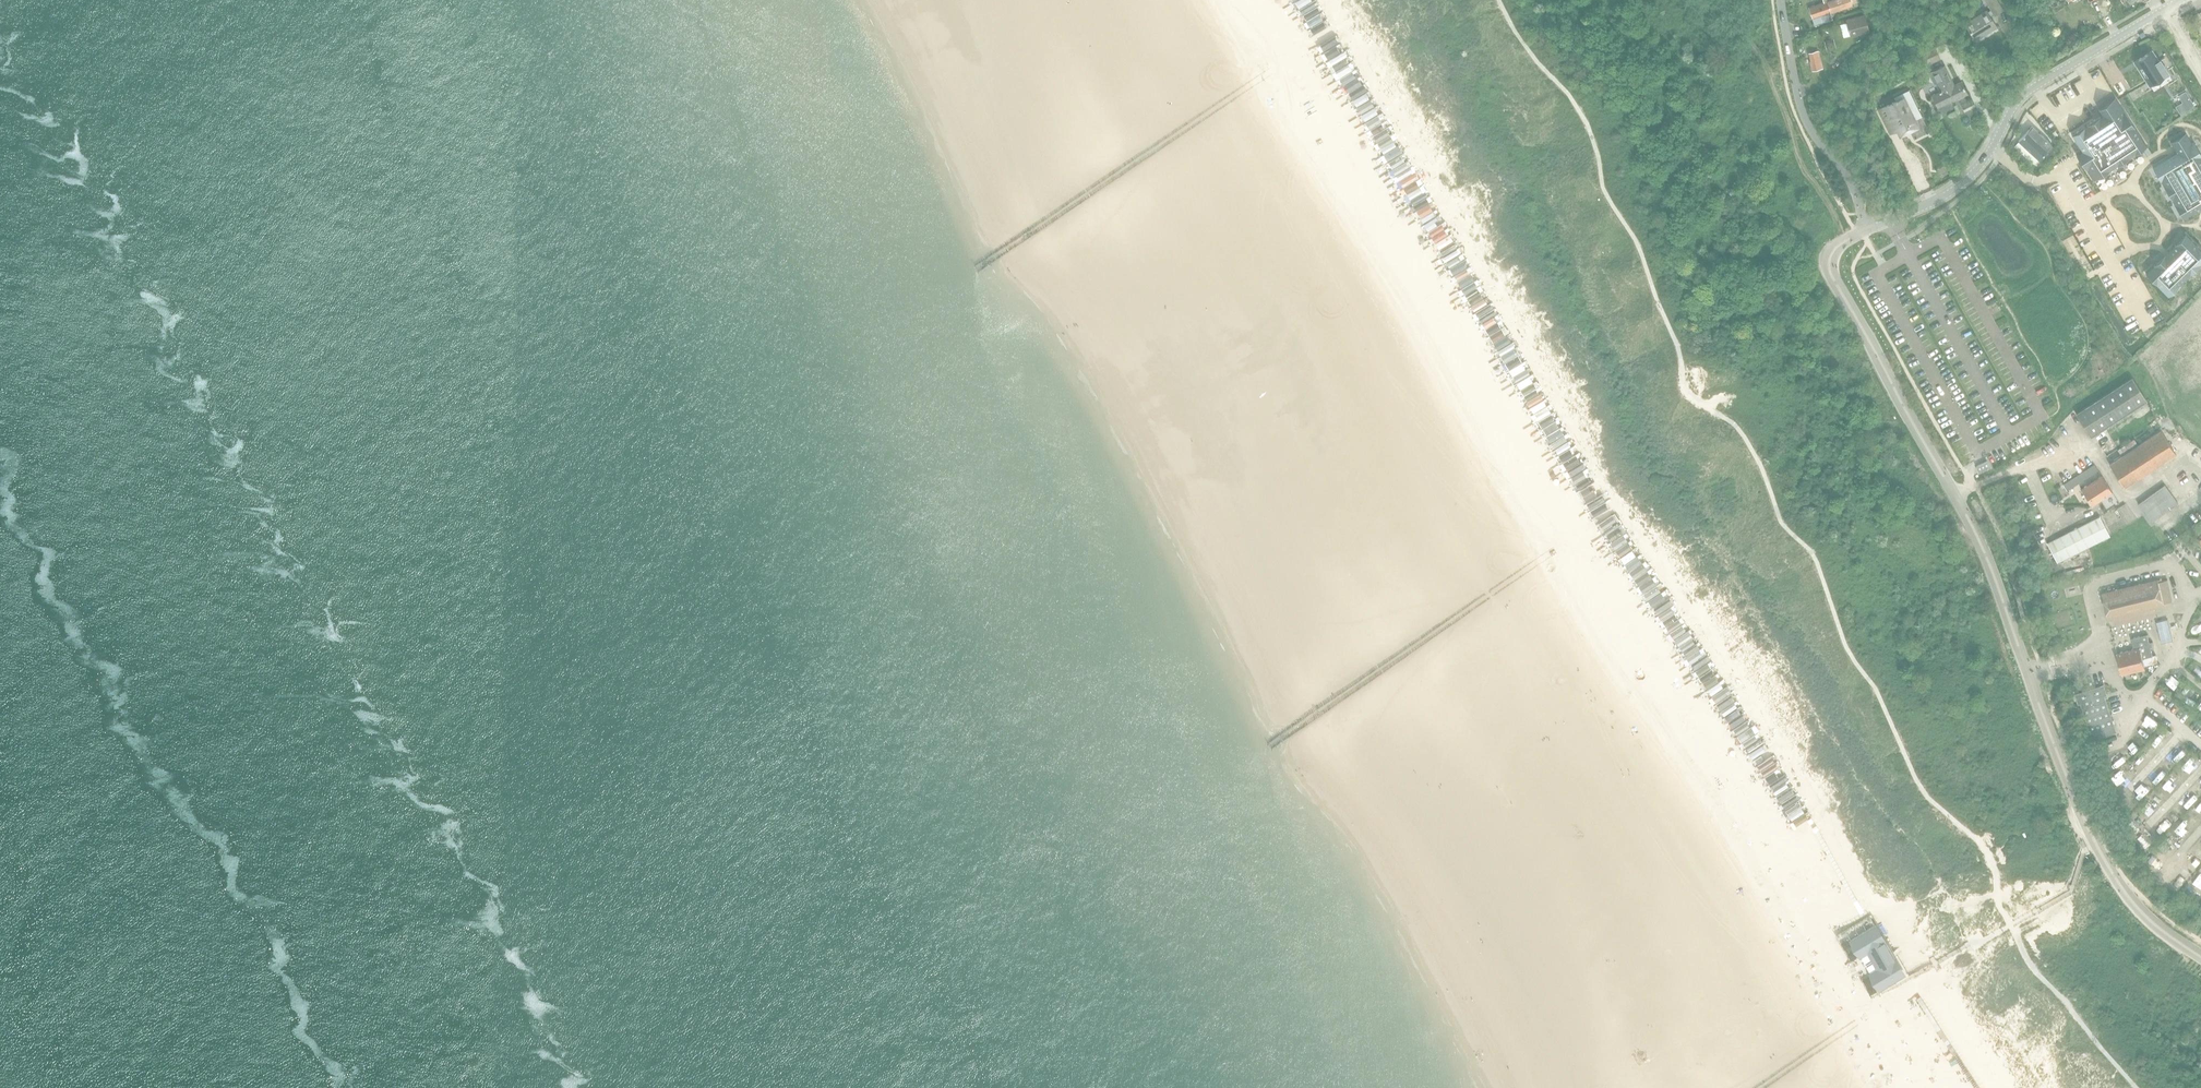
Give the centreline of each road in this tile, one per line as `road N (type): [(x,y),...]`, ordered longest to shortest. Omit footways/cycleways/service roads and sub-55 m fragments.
road 1 (unclassified): [(2200,956),(2141,911),(2097,846),(1980,545),(1831,274),(1830,255),(1864,231)]
road 2 (unclassified): [(1864,231),(1958,186),(1992,149),(2020,97),(2166,10)]
road 3 (residential): [(1780,0),(1800,107),(1855,188),(1864,231)]

